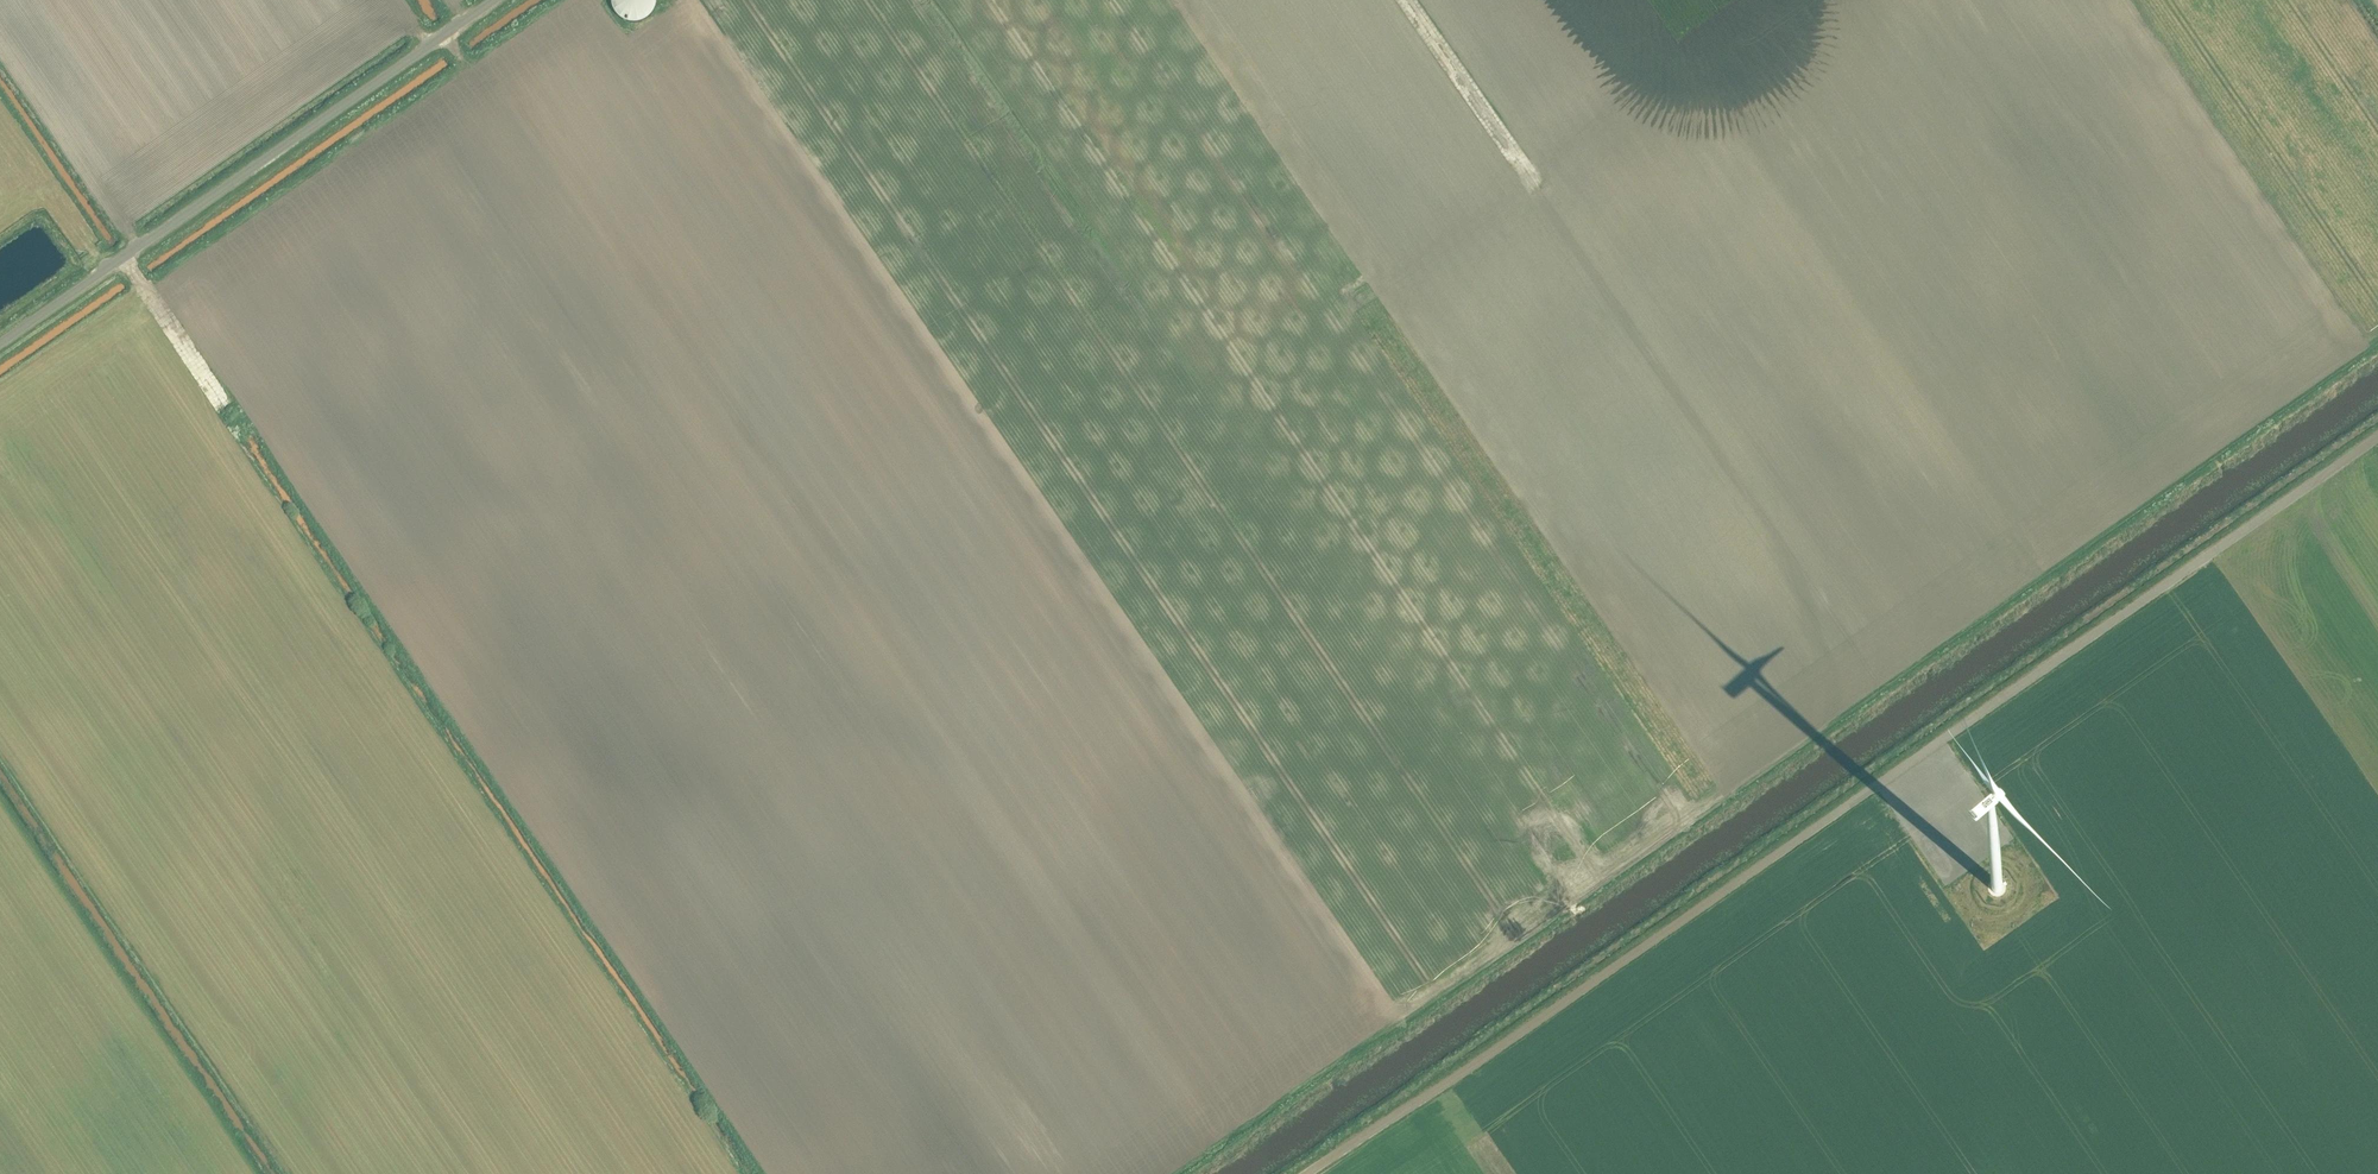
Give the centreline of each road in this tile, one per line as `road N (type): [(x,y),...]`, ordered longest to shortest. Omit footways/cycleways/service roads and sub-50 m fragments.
road 1 (unclassified): [(0,344),(495,0)]

